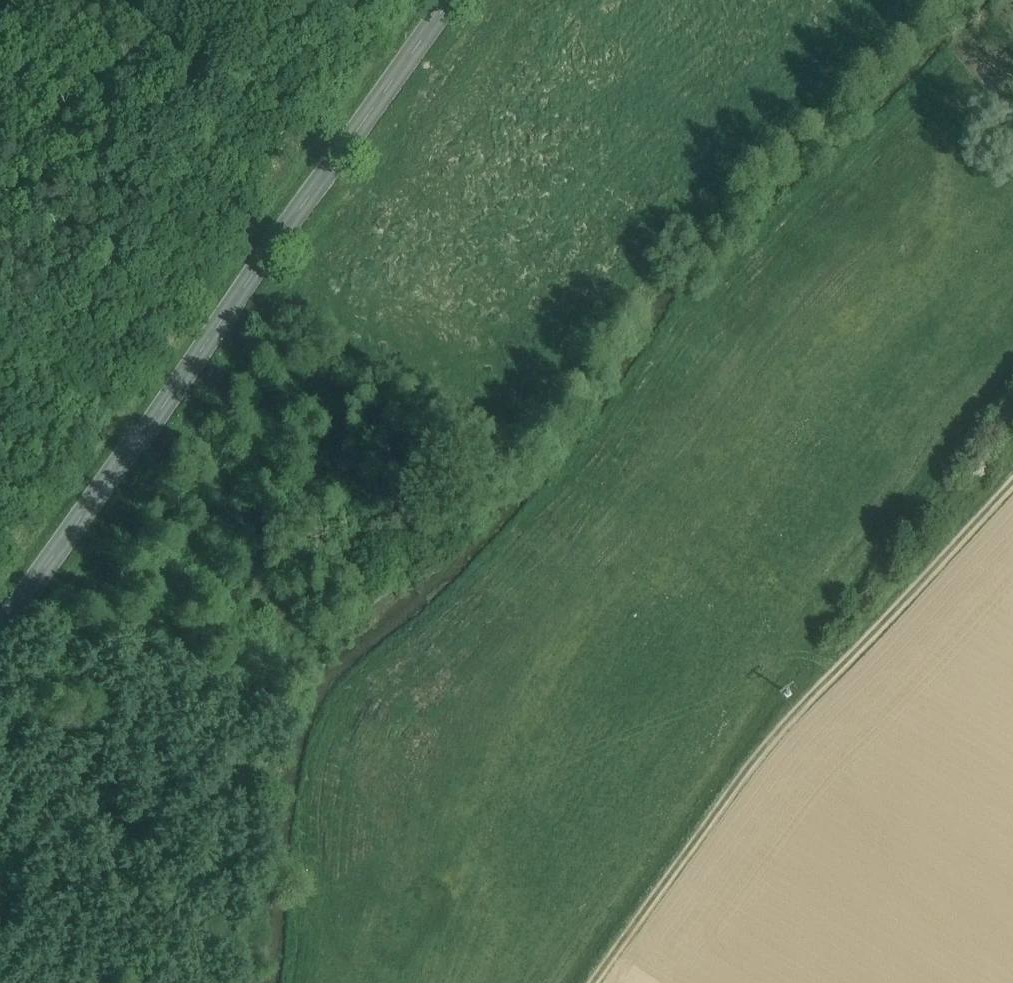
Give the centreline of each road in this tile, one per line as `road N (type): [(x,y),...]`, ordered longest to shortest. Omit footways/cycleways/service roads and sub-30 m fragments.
road 1 (secondary): [(0,640),(454,0)]
road 2 (track): [(595,982),(773,738),(1012,485)]

